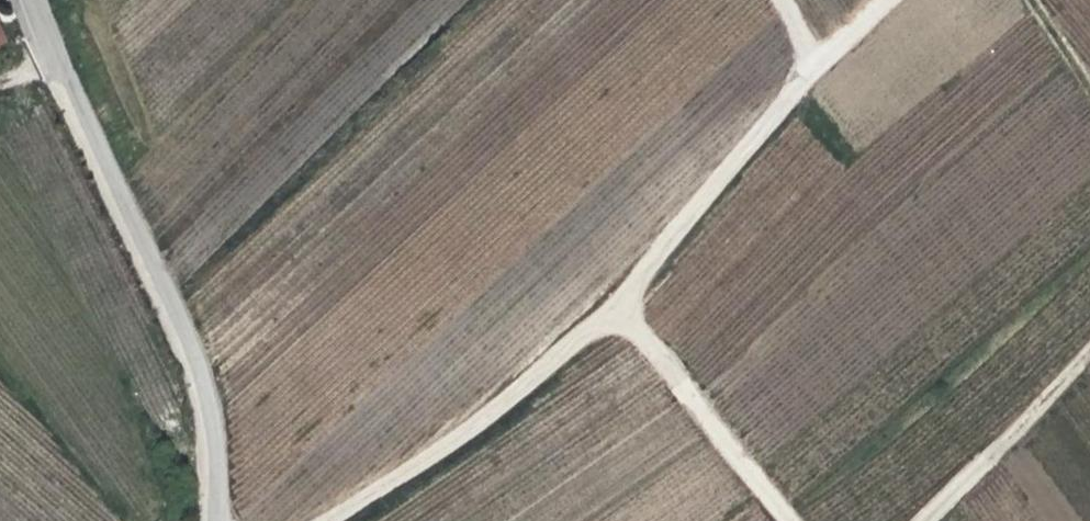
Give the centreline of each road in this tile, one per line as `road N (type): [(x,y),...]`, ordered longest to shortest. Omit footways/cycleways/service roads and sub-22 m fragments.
road 1 (track): [(889,0),(818,65),(674,237),(622,317),(479,427),(326,520)]
road 2 (unclassified): [(78,109),(188,341),(212,418),(218,520)]
road 3 (track): [(622,317),(788,520)]
road 4 (track): [(921,520),(1089,357)]

